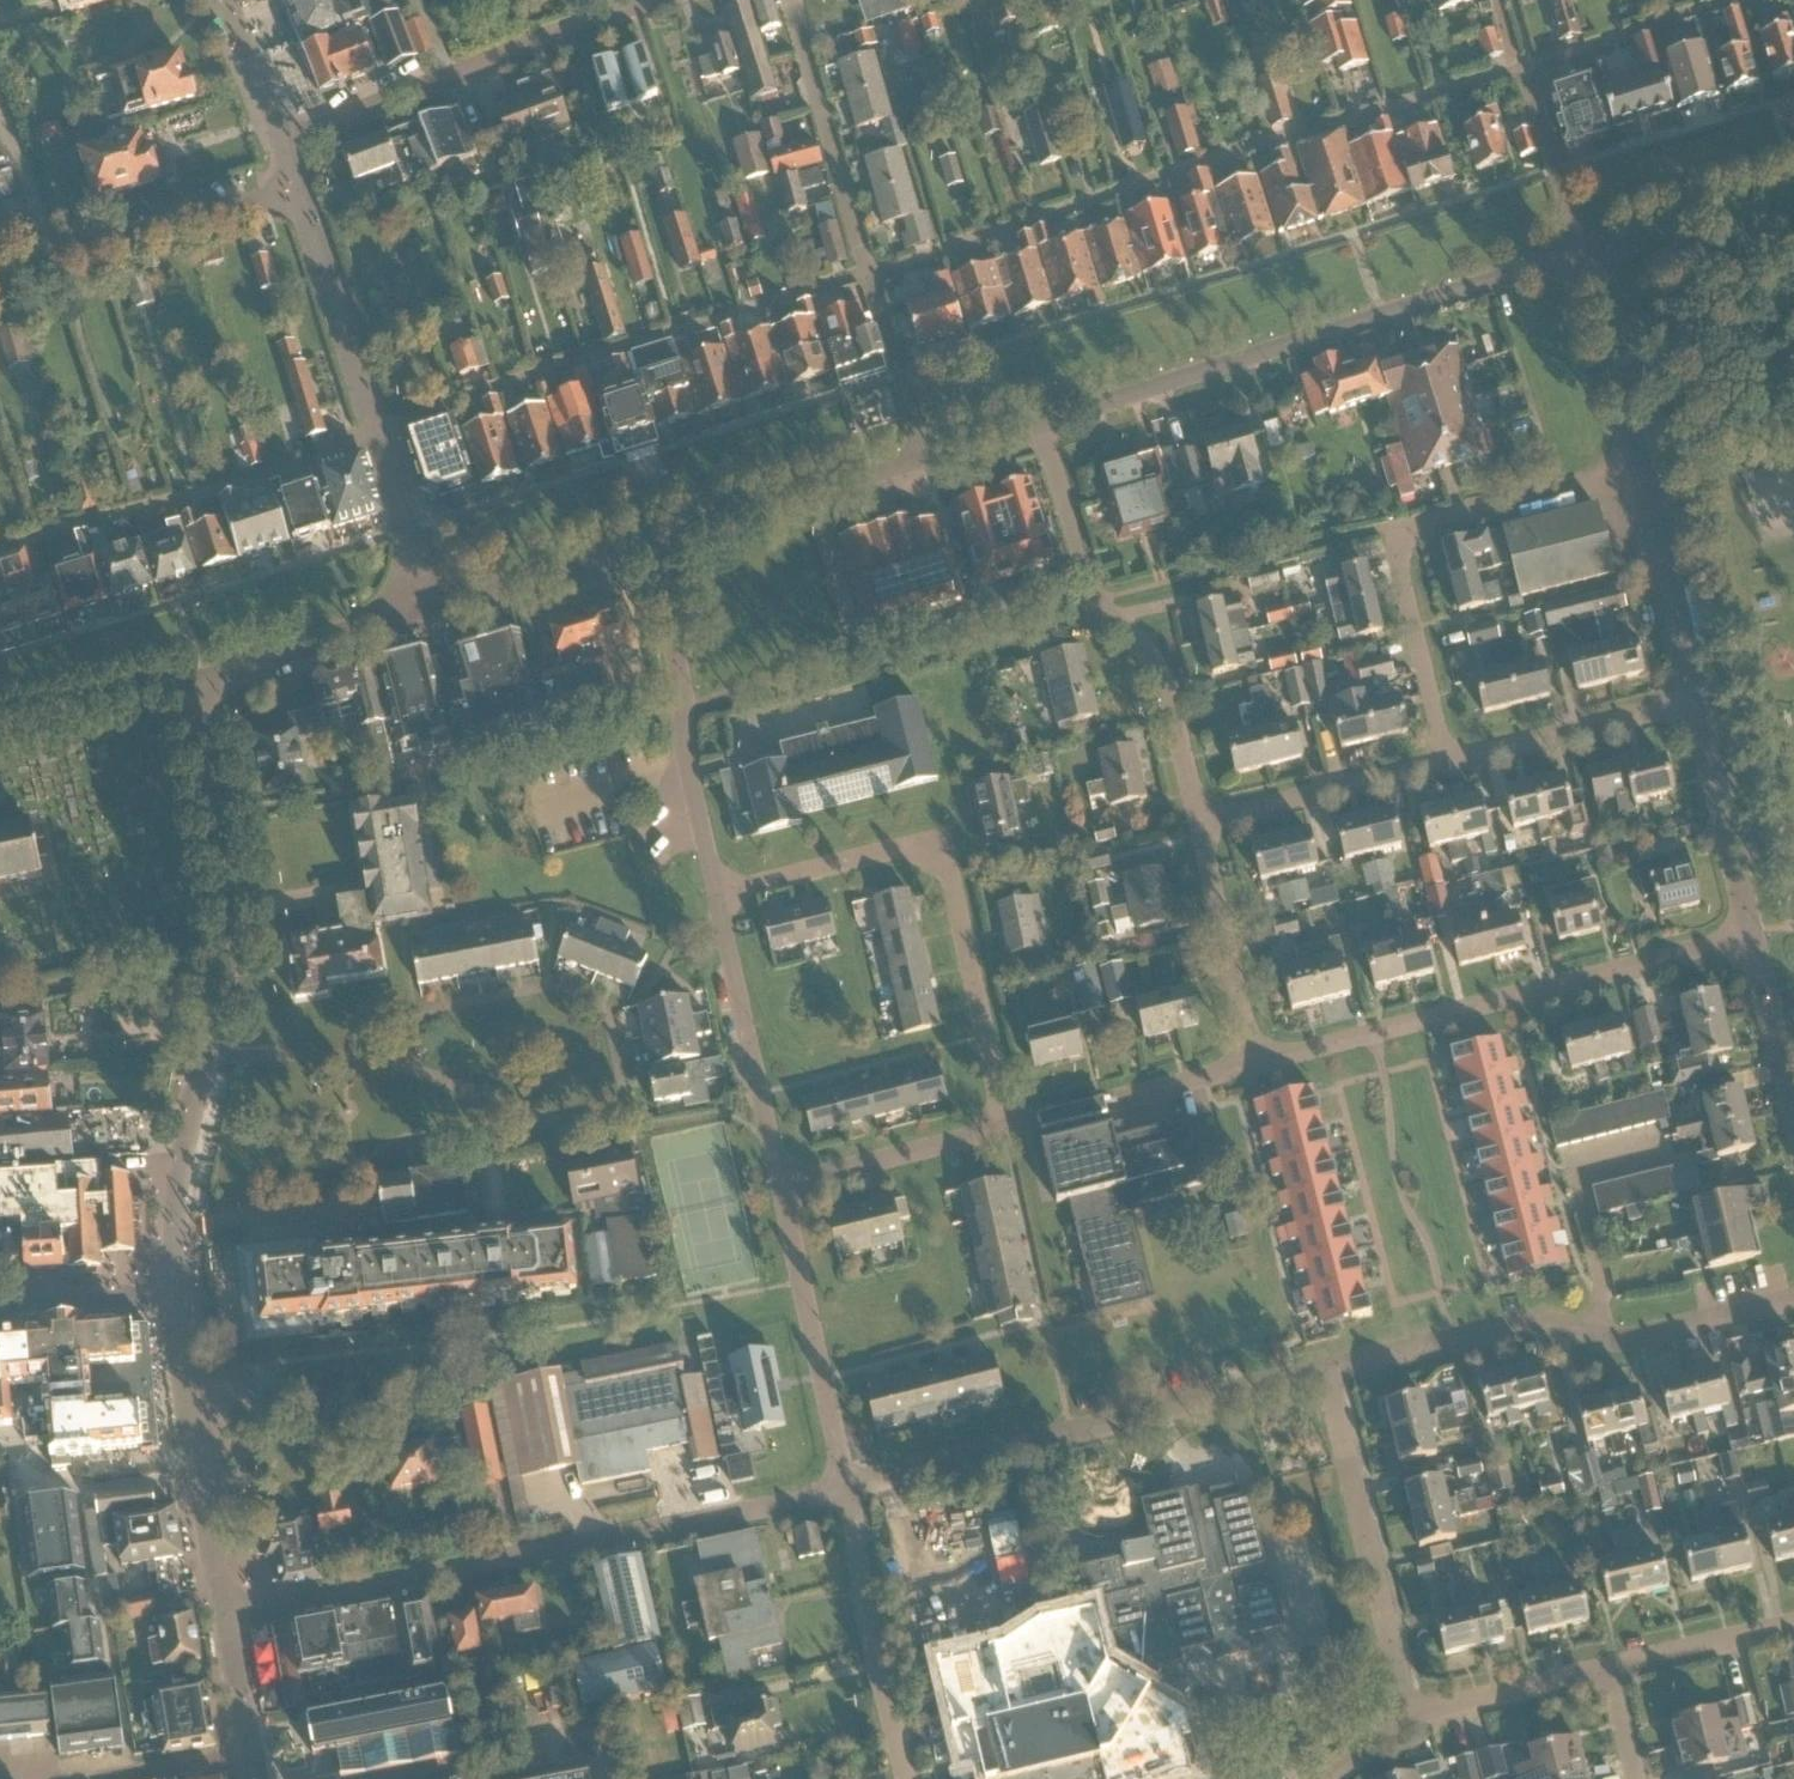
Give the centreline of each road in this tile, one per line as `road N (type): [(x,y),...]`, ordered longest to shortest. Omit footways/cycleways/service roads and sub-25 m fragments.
road 1 (residential): [(866,273),(1524,69)]
road 2 (unclassified): [(229,1619),(846,1486)]
road 3 (tertiary): [(181,1296),(179,1188),(227,949),(193,691)]
road 4 (tertiary): [(1038,423),(1583,255)]
road 5 (residential): [(1256,1065),(1755,936)]
road 6 (residential): [(379,432),(866,273)]
road 7 (residential): [(1006,1129),(949,871),(913,846),(717,895)]
road 8 (residential): [(846,1486),(1326,1371)]
road 9 (residential): [(1447,764),(1396,557),(1408,533),(1641,470)]
road 10 (residential): [(1326,1371),(1521,1324),(1642,1338),(1793,1301)]
road 11 (residential): [(1200,818),(1162,678),(1098,598),(1038,423)]
road 12 (residential): [(279,140),(659,0)]
road 13 (residential): [(0,550),(354,447),(379,432)]
road 14 (residential): [(717,895),(652,547)]
road 15 (residential): [(1408,1715),(1326,1371)]
road 16 (tertiary): [(229,1619),(195,1444),(181,1296)]
road 17 (unclassified): [(0,279),(296,192)]
road 18 (residential): [(846,1486),(782,1185)]
road 19 (residential): [(911,1778),(846,1486)]
road 20 (residential): [(782,1185),(717,895)]
road 21 (tertiary): [(652,547),(925,459)]
road 22 (residential): [(866,273),(793,0)]
road 23 (residential): [(1447,764),(1701,703)]
road 24 (residential): [(1006,1129),(1256,1065)]
road 25 (tertiary): [(379,432),(296,192)]
road 26 (residential): [(1256,1065),(1200,818)]
road 27 (residential): [(1200,818),(1447,764)]
road 28 (tertiary): [(193,691),(431,608)]
road 29 (unclassified): [(1701,703),(1641,470)]
road 30 (unclassified): [(1755,936),(1701,703)]
road 31 (residential): [(782,1185),(1006,1129)]
road 32 (tertiary): [(431,608),(652,547)]
road 33 (residential): [(1524,69),(1739,0)]
road 34 (unclassified): [(1641,470),(1583,255)]
road 35 (tertiary): [(1583,255),(1793,192)]
road 36 (residential): [(1408,1715),(1608,1667)]
road 37 (unclassified): [(0,736),(193,691)]
road 38 (residential): [(925,459),(866,273)]
road 39 (residential): [(1583,255),(1524,69)]
road 40 (residential): [(1608,1667),(1793,1623)]
road 41 (tertiary): [(431,608),(379,432)]
road 42 (unclassified): [(0,1307),(181,1296)]
road 43 (unclassified): [(1789,1094),(1755,936)]
road 44 (tertiary): [(279,140),(220,0)]
road 45 (residential): [(110,1778),(254,1756)]
road 46 (tertiary): [(254,1756),(229,1619)]

